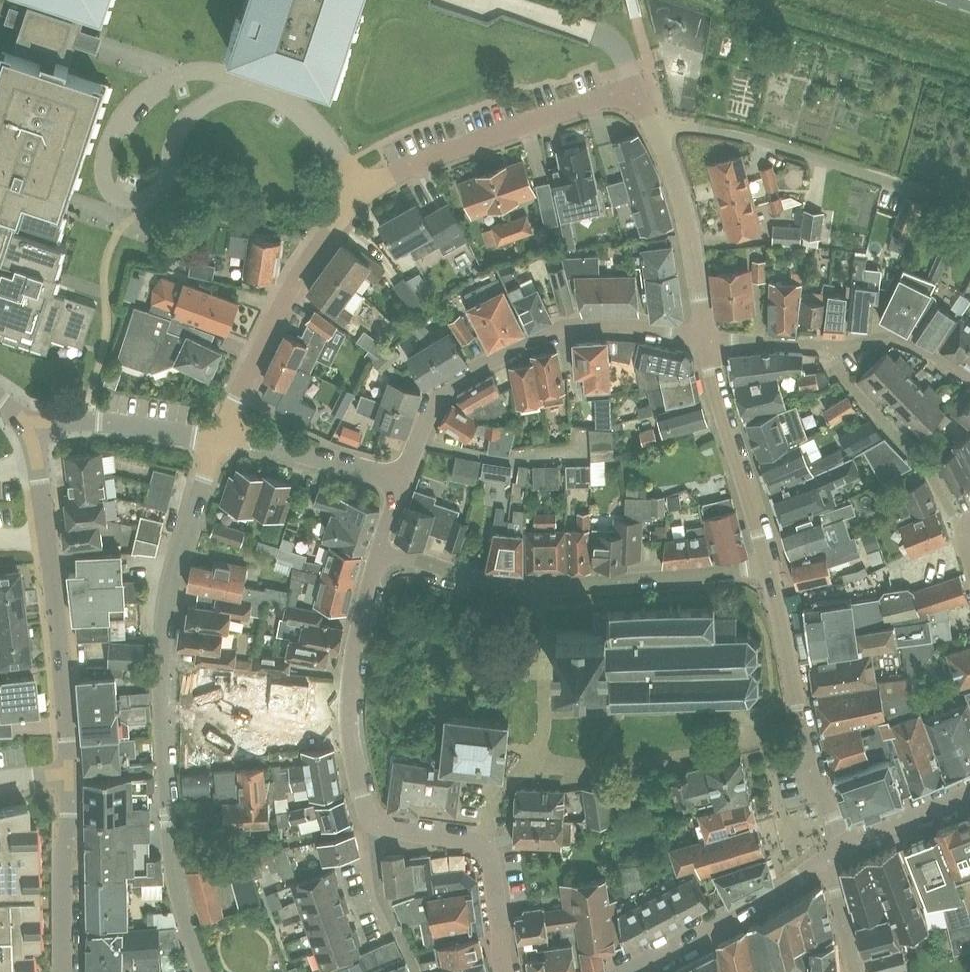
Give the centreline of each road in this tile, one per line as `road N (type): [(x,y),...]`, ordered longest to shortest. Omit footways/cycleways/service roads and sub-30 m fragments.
road 1 (tertiary): [(65,971),(60,625),(32,429)]
road 2 (residential): [(204,971),(181,893),(167,746),(167,609),(220,442)]
road 3 (residential): [(260,85),(197,68),(142,91),(105,145),(102,170),(115,198),(142,203),(163,194),(183,132),(221,98)]
road 4 (residential): [(768,569),(535,587),(375,559)]
road 5 (residential): [(415,443),(453,389),(533,337),(596,323),(704,337)]
road 6 (residential): [(367,196),(430,164),(643,90)]
road 7 (residential): [(220,442),(302,264),(367,196)]
road 8 (residential): [(846,845),(805,740),(768,569)]
road 9 (residential): [(366,825),(351,735),(353,675),(375,559)]
road 10 (residential): [(704,337),(684,220),(643,90)]
road 11 (residential): [(513,971),(480,842),(366,825)]
road 12 (residential): [(815,345),(949,501),(962,540)]
road 13 (residential): [(768,569),(704,337)]
road 14 (tertiary): [(627,971),(825,861)]
road 15 (residential): [(220,442),(94,425),(32,429)]
road 16 (residential): [(402,476),(220,442)]
road 17 (residential): [(587,450),(514,460),(415,443)]
road 18 (residential): [(815,345),(897,341),(932,354),(969,382)]
road 19 (residential): [(367,196),(295,104),(260,85)]
road 20 (residential): [(408,956),(379,892),(366,825)]
road 21 (tertiary): [(846,845),(969,790)]

